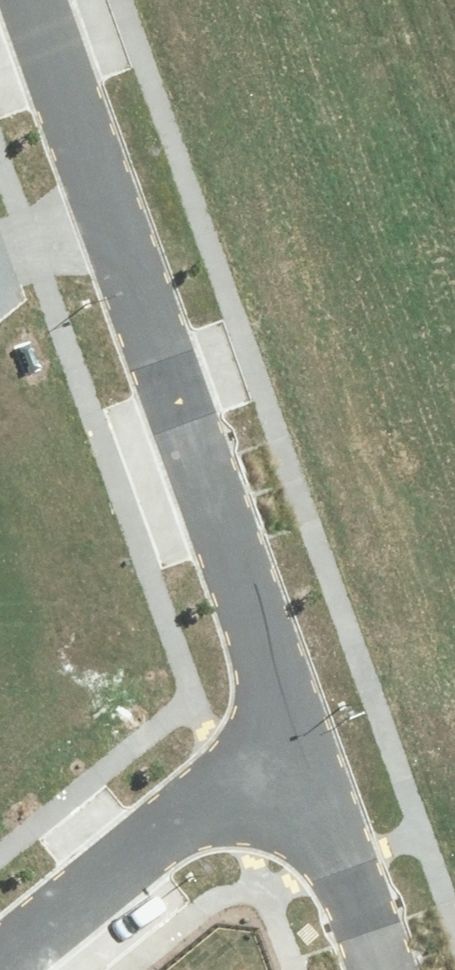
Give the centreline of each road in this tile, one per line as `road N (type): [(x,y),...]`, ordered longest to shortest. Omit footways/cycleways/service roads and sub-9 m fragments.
road 1 (residential): [(104,194),(271,713)]
road 2 (residential): [(271,713),(0,929)]
road 3 (residential): [(271,713),(371,969)]
road 4 (residential): [(28,0),(104,194)]
road 5 (residential): [(0,276),(104,194)]

